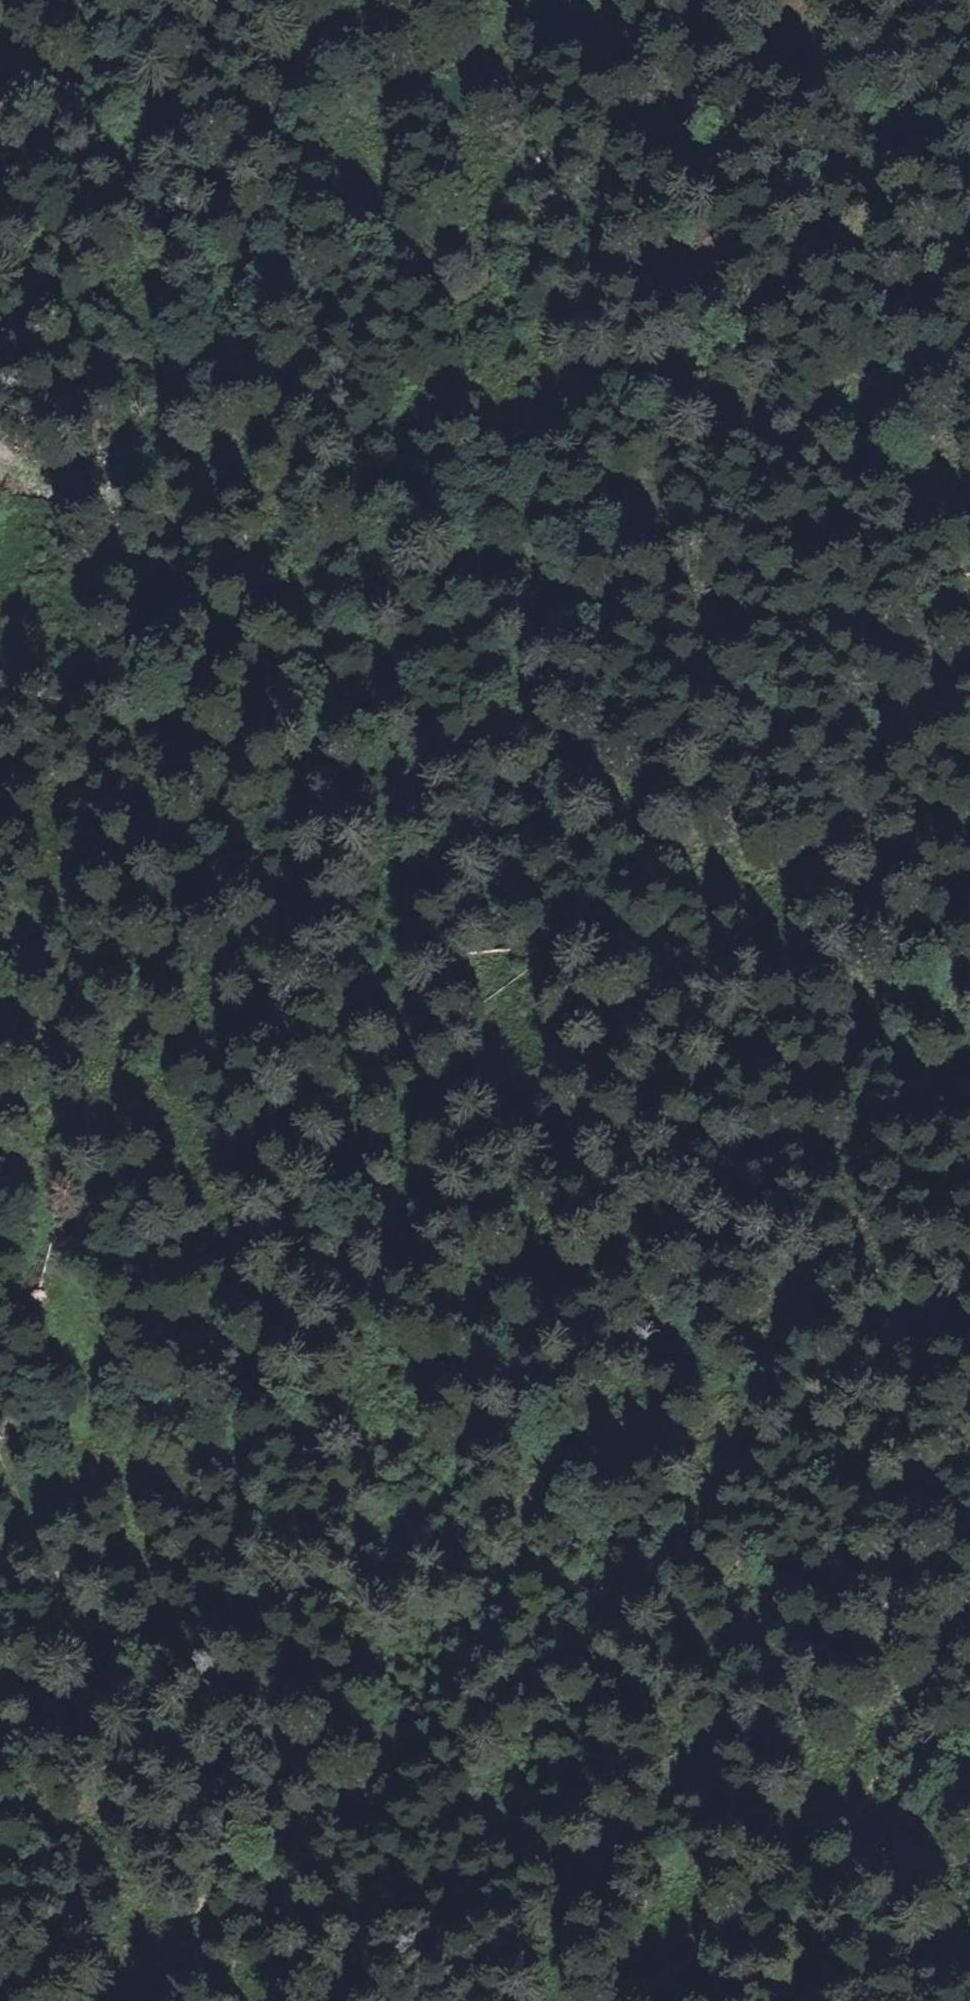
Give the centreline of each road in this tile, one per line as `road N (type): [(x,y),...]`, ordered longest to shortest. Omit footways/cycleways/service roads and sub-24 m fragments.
road 1 (track): [(707,0),(653,83),(425,310),(206,362),(0,298)]
road 2 (track): [(646,2000),(869,1799),(969,1643)]

